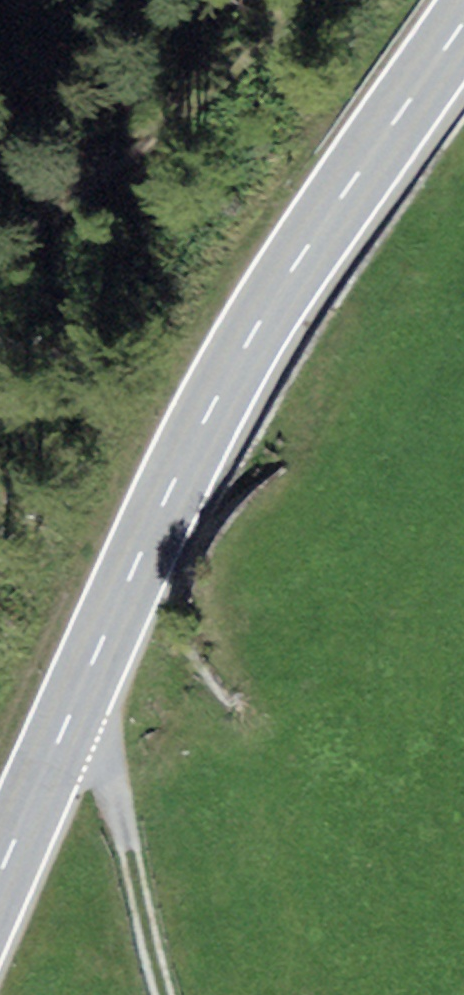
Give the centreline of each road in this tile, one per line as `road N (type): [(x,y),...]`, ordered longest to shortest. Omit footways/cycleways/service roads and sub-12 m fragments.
road 1 (primary): [(73,696),(270,302),(463,19)]
road 2 (track): [(289,0),(107,139),(0,237)]
road 3 (residential): [(164,994),(111,785),(73,696)]
road 4 (primary): [(0,866),(73,696)]

